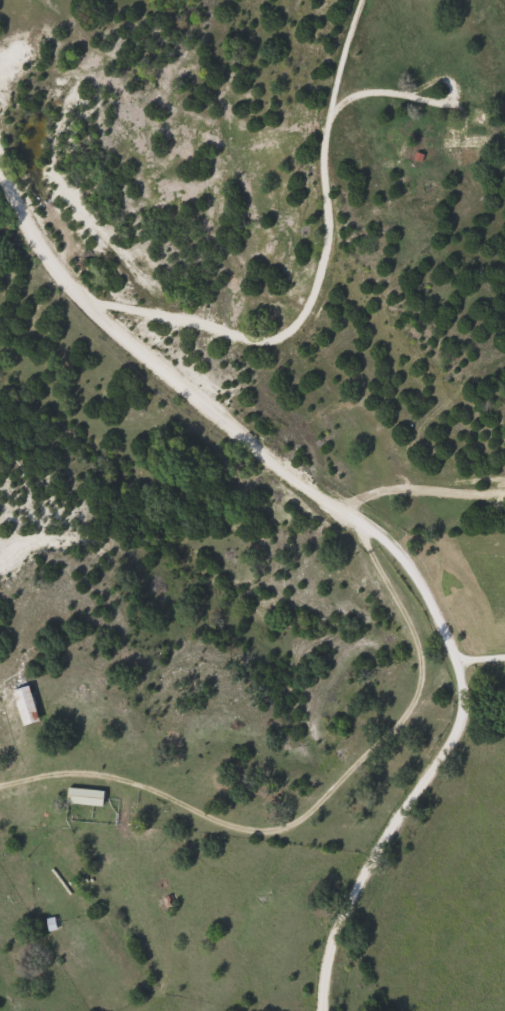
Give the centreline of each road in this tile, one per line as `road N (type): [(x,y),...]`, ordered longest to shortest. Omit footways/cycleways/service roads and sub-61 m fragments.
road 1 (residential): [(0,159),(48,259),(91,305),(375,527),(420,584),(462,662),(470,694),(460,722),(350,913),(332,1010)]

